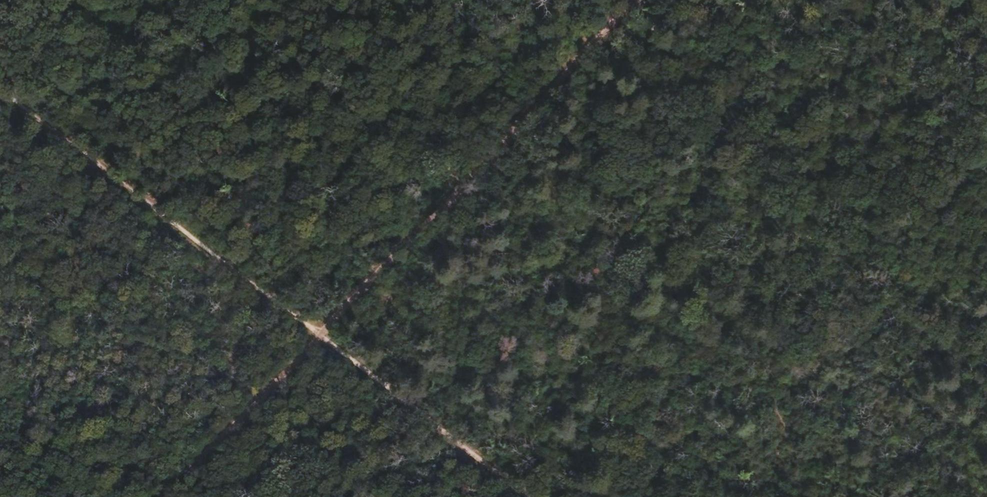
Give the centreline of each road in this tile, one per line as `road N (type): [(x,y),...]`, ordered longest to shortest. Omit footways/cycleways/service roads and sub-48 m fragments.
road 1 (track): [(164,496),(644,0)]
road 2 (track): [(0,83),(526,496)]

